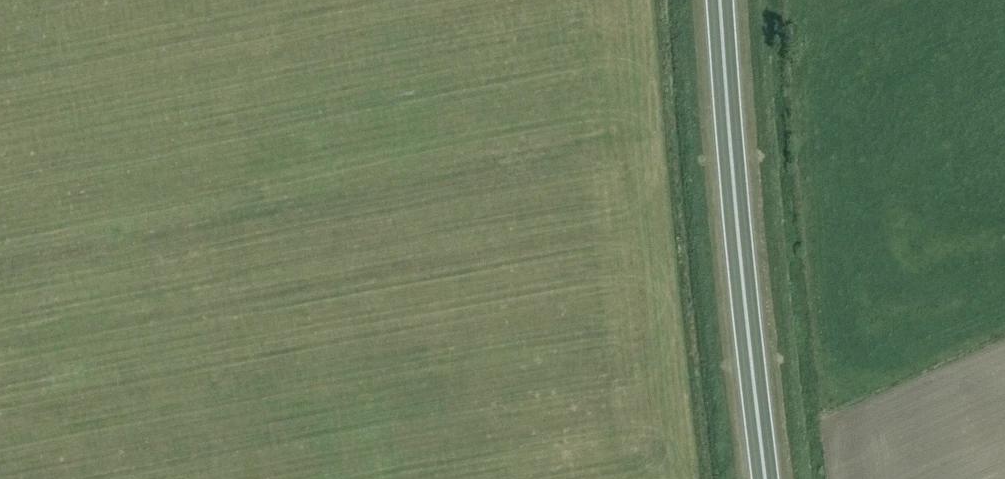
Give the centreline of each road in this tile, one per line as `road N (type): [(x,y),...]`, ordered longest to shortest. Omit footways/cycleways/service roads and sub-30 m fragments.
road 1 (trunk): [(766,478),(721,0)]

